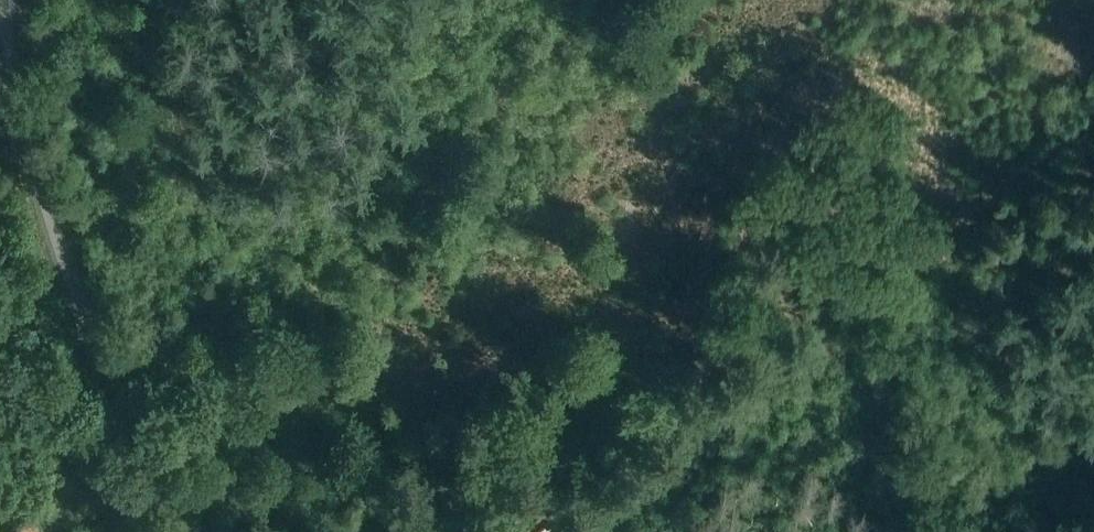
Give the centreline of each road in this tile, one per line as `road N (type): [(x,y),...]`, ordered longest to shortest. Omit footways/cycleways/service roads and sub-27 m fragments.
road 1 (tertiary): [(189,531),(74,284),(22,112),(2,0)]

